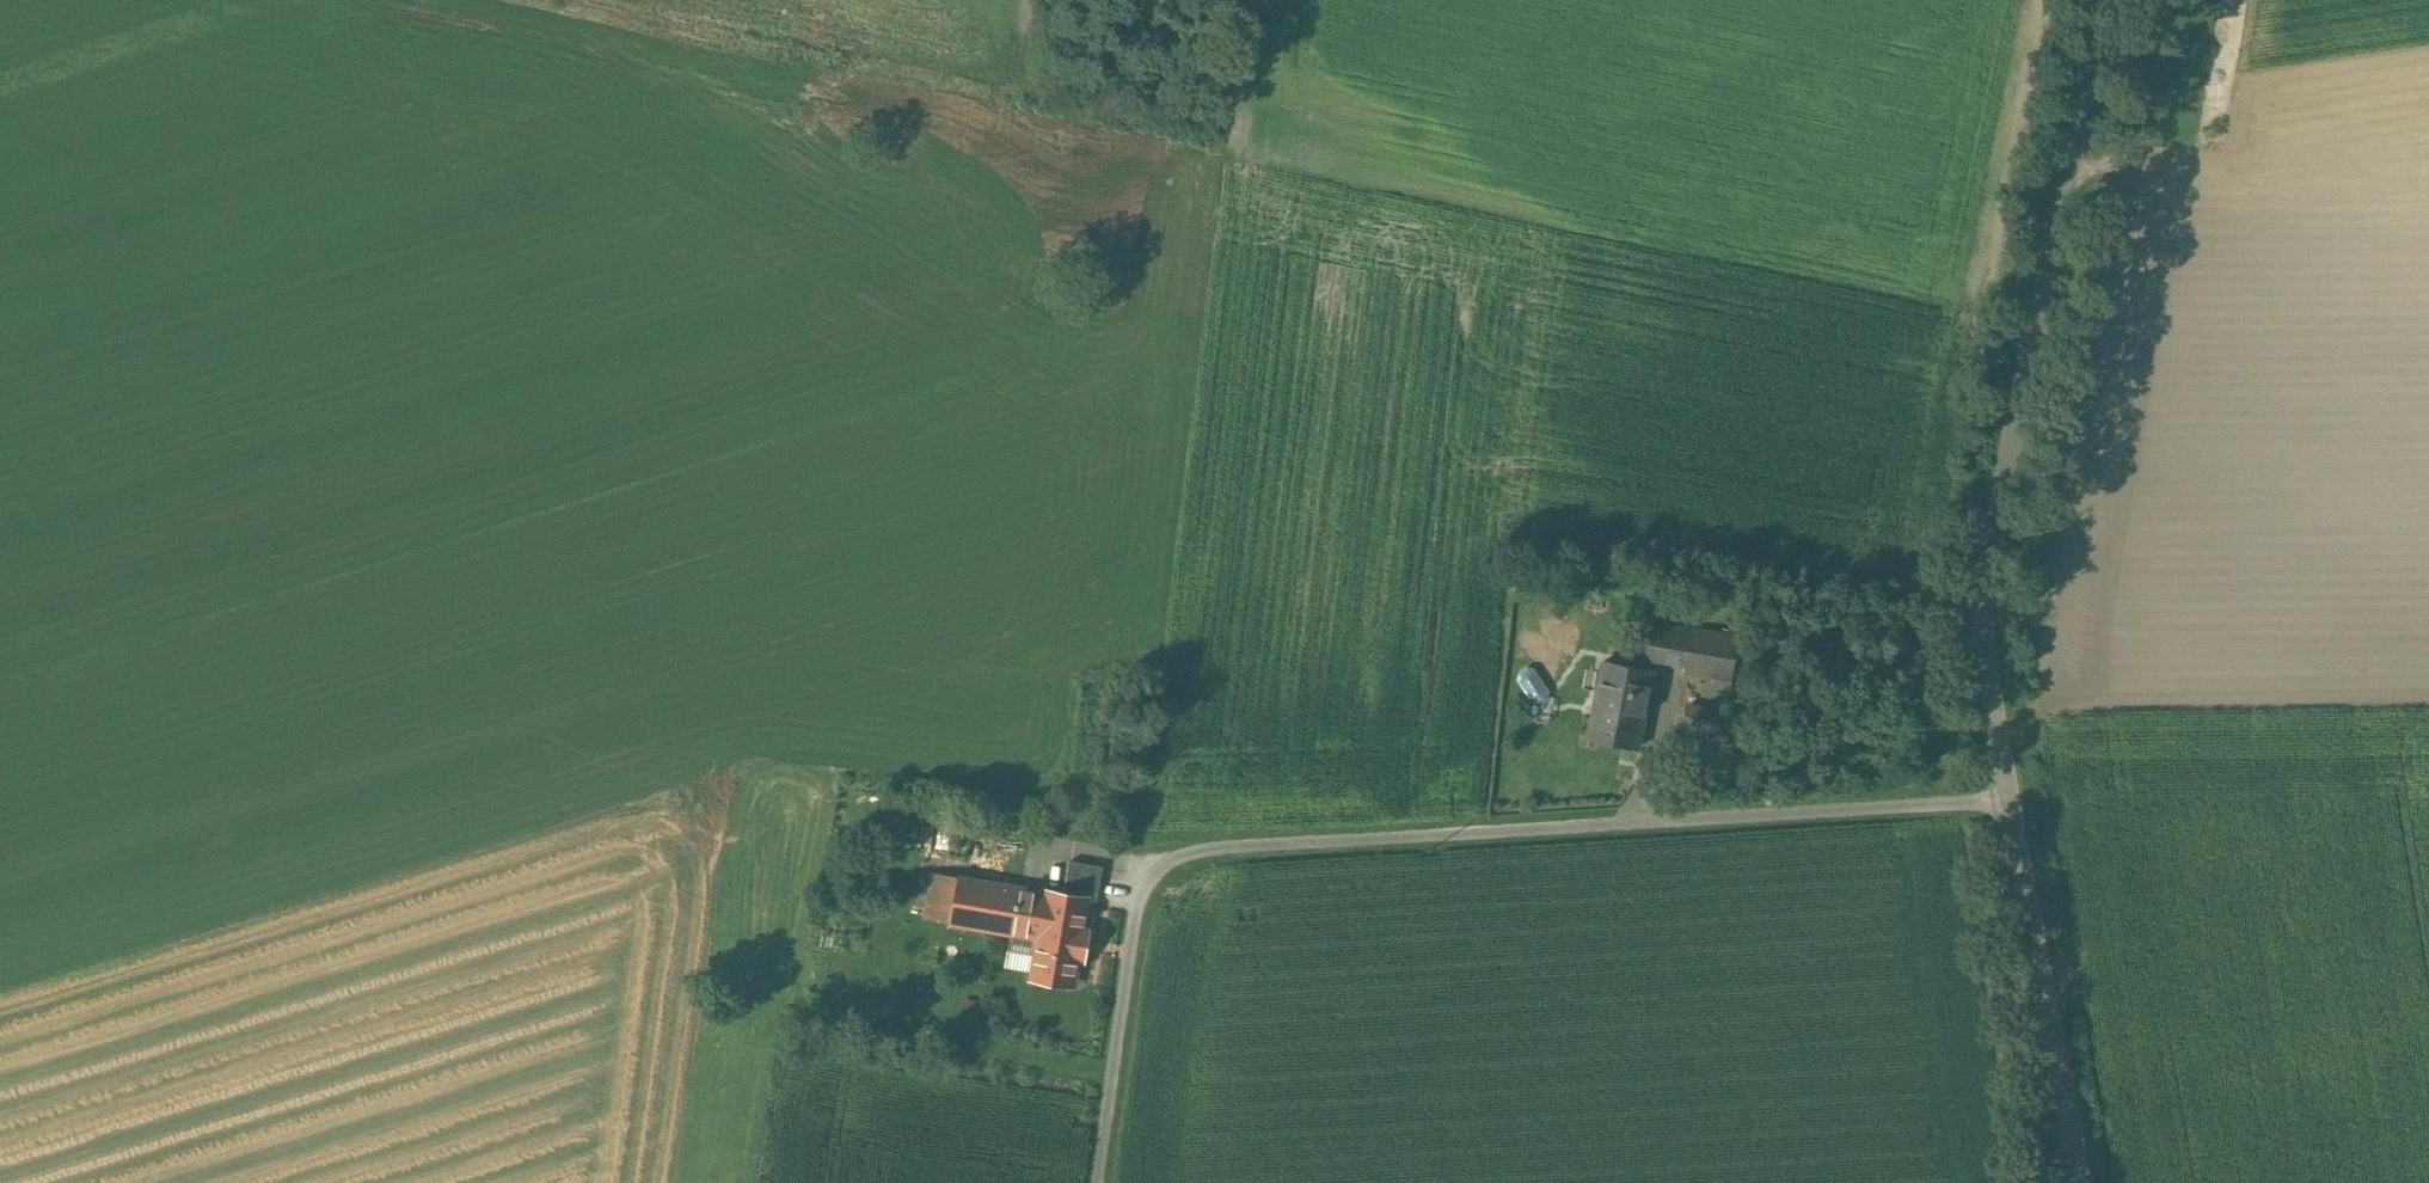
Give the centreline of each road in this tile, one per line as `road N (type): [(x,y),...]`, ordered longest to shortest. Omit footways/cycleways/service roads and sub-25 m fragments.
road 1 (unclassified): [(2011,799),(1251,834),(1178,851),(1148,878),(1102,1182)]
road 2 (unclassified): [(2104,0),(1985,594),(1988,675),(2011,799)]
road 3 (unclassified): [(2011,799),(2081,1182)]

